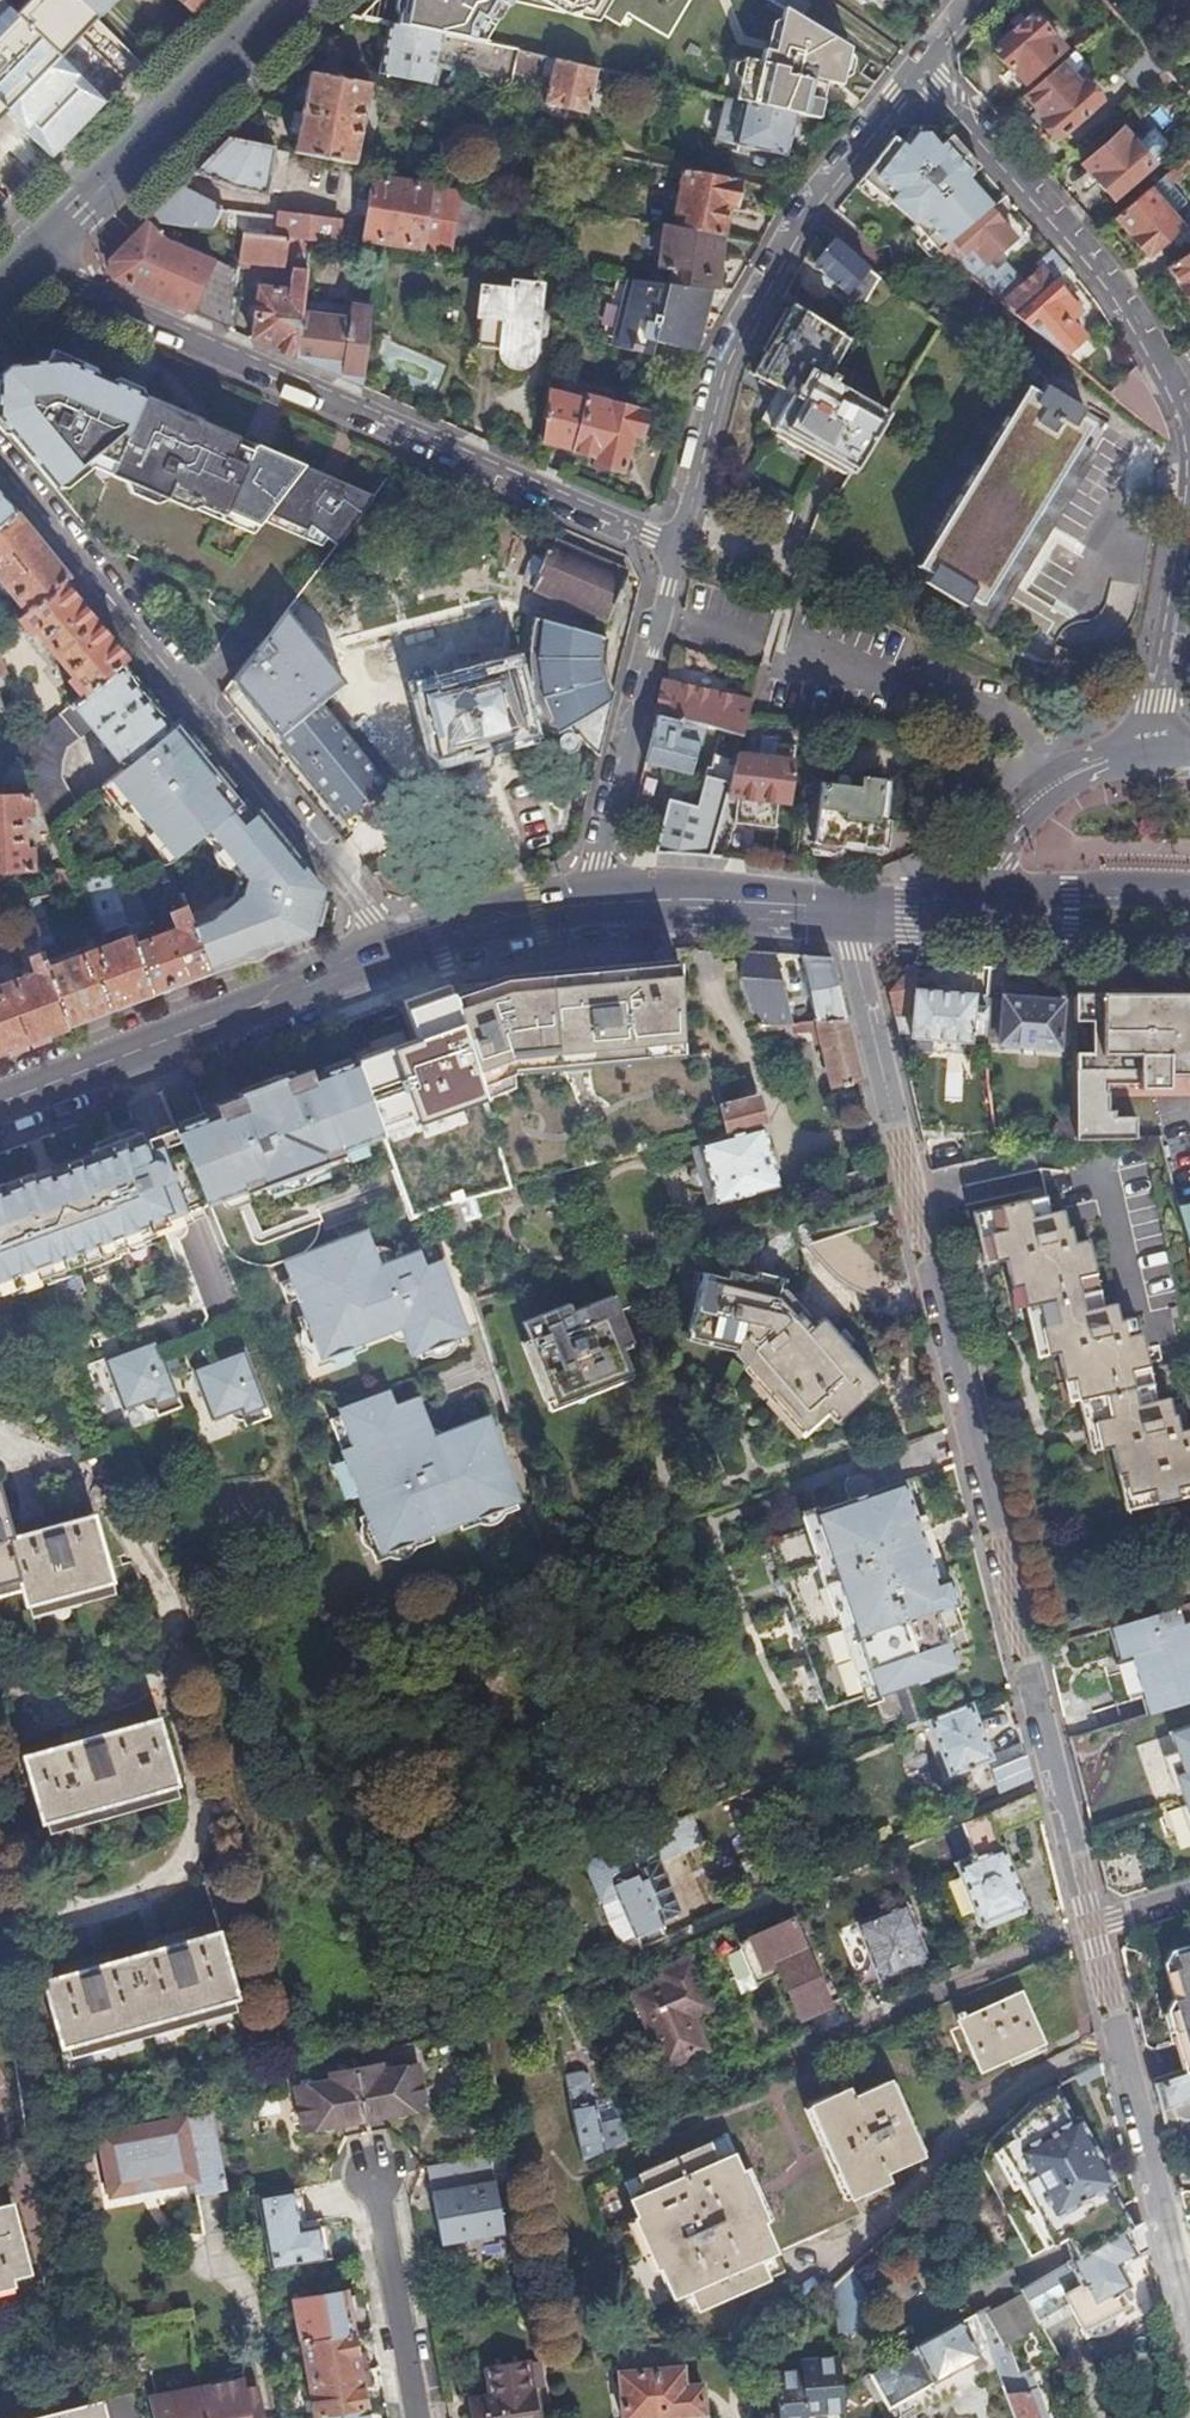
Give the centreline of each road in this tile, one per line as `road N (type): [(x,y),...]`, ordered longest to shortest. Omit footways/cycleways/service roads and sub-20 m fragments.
road 1 (residential): [(1094,1925),(845,906)]
road 2 (residential): [(38,252),(78,286),(674,553)]
road 3 (residential): [(0,467),(398,958)]
road 4 (residential): [(674,553),(725,364),(771,260),(912,69)]
road 5 (residential): [(912,69),(1085,262),(1148,352),(1189,452)]
road 6 (secondary): [(398,958),(0,1102)]
road 7 (residential): [(1189,2321),(1094,1925)]
road 8 (residential): [(591,902),(674,553)]
road 9 (primary): [(38,252),(284,0)]
road 10 (residential): [(1189,458),(1152,755)]
road 11 (secondary): [(845,906),(591,902)]
road 12 (residential): [(417,2417),(375,2179)]
road 13 (secondary): [(591,902),(398,958)]
road 14 (secondary): [(997,922),(1070,937),(1189,945)]
road 15 (secondary): [(1189,891),(1068,884),(1000,894)]
road 16 (tertiary): [(1032,801),(974,849),(959,906)]
road 17 (tertiary): [(1152,755),(1081,773),(1032,801)]

